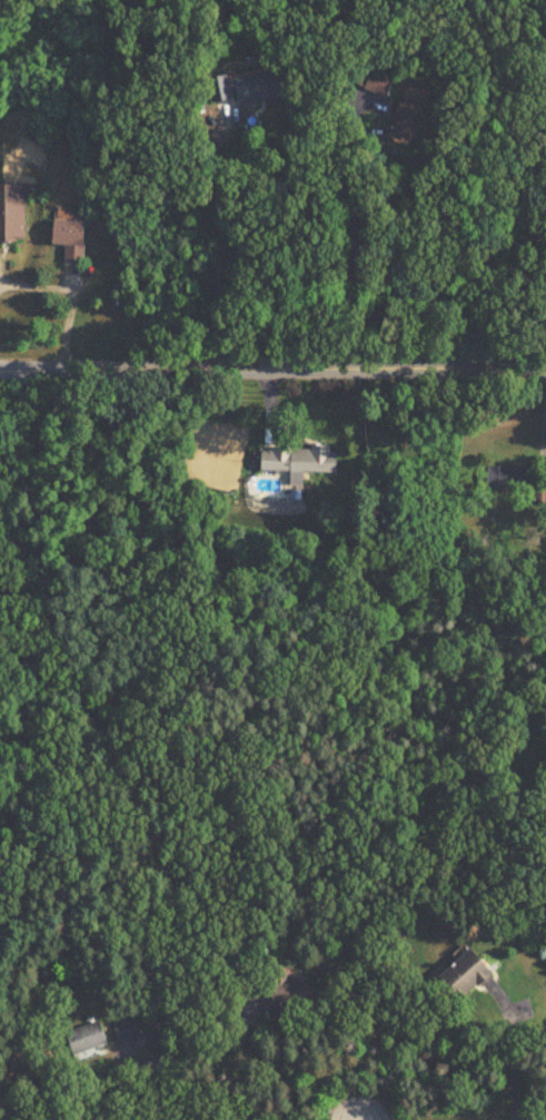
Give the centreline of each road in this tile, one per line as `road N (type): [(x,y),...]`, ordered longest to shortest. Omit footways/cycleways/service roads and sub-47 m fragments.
road 1 (residential): [(545,368),(0,371)]

